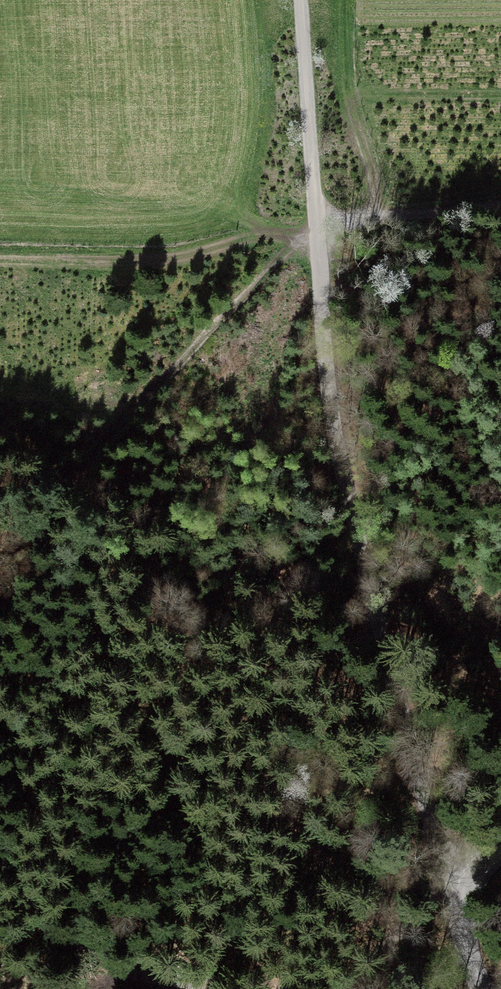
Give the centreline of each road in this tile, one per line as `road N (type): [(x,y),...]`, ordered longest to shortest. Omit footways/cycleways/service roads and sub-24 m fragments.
road 1 (unclassified): [(463,887),(441,847),(384,661),(344,485),(328,379),(301,0)]
road 2 (track): [(317,221),(500,206)]
road 3 (track): [(463,887),(348,988)]

